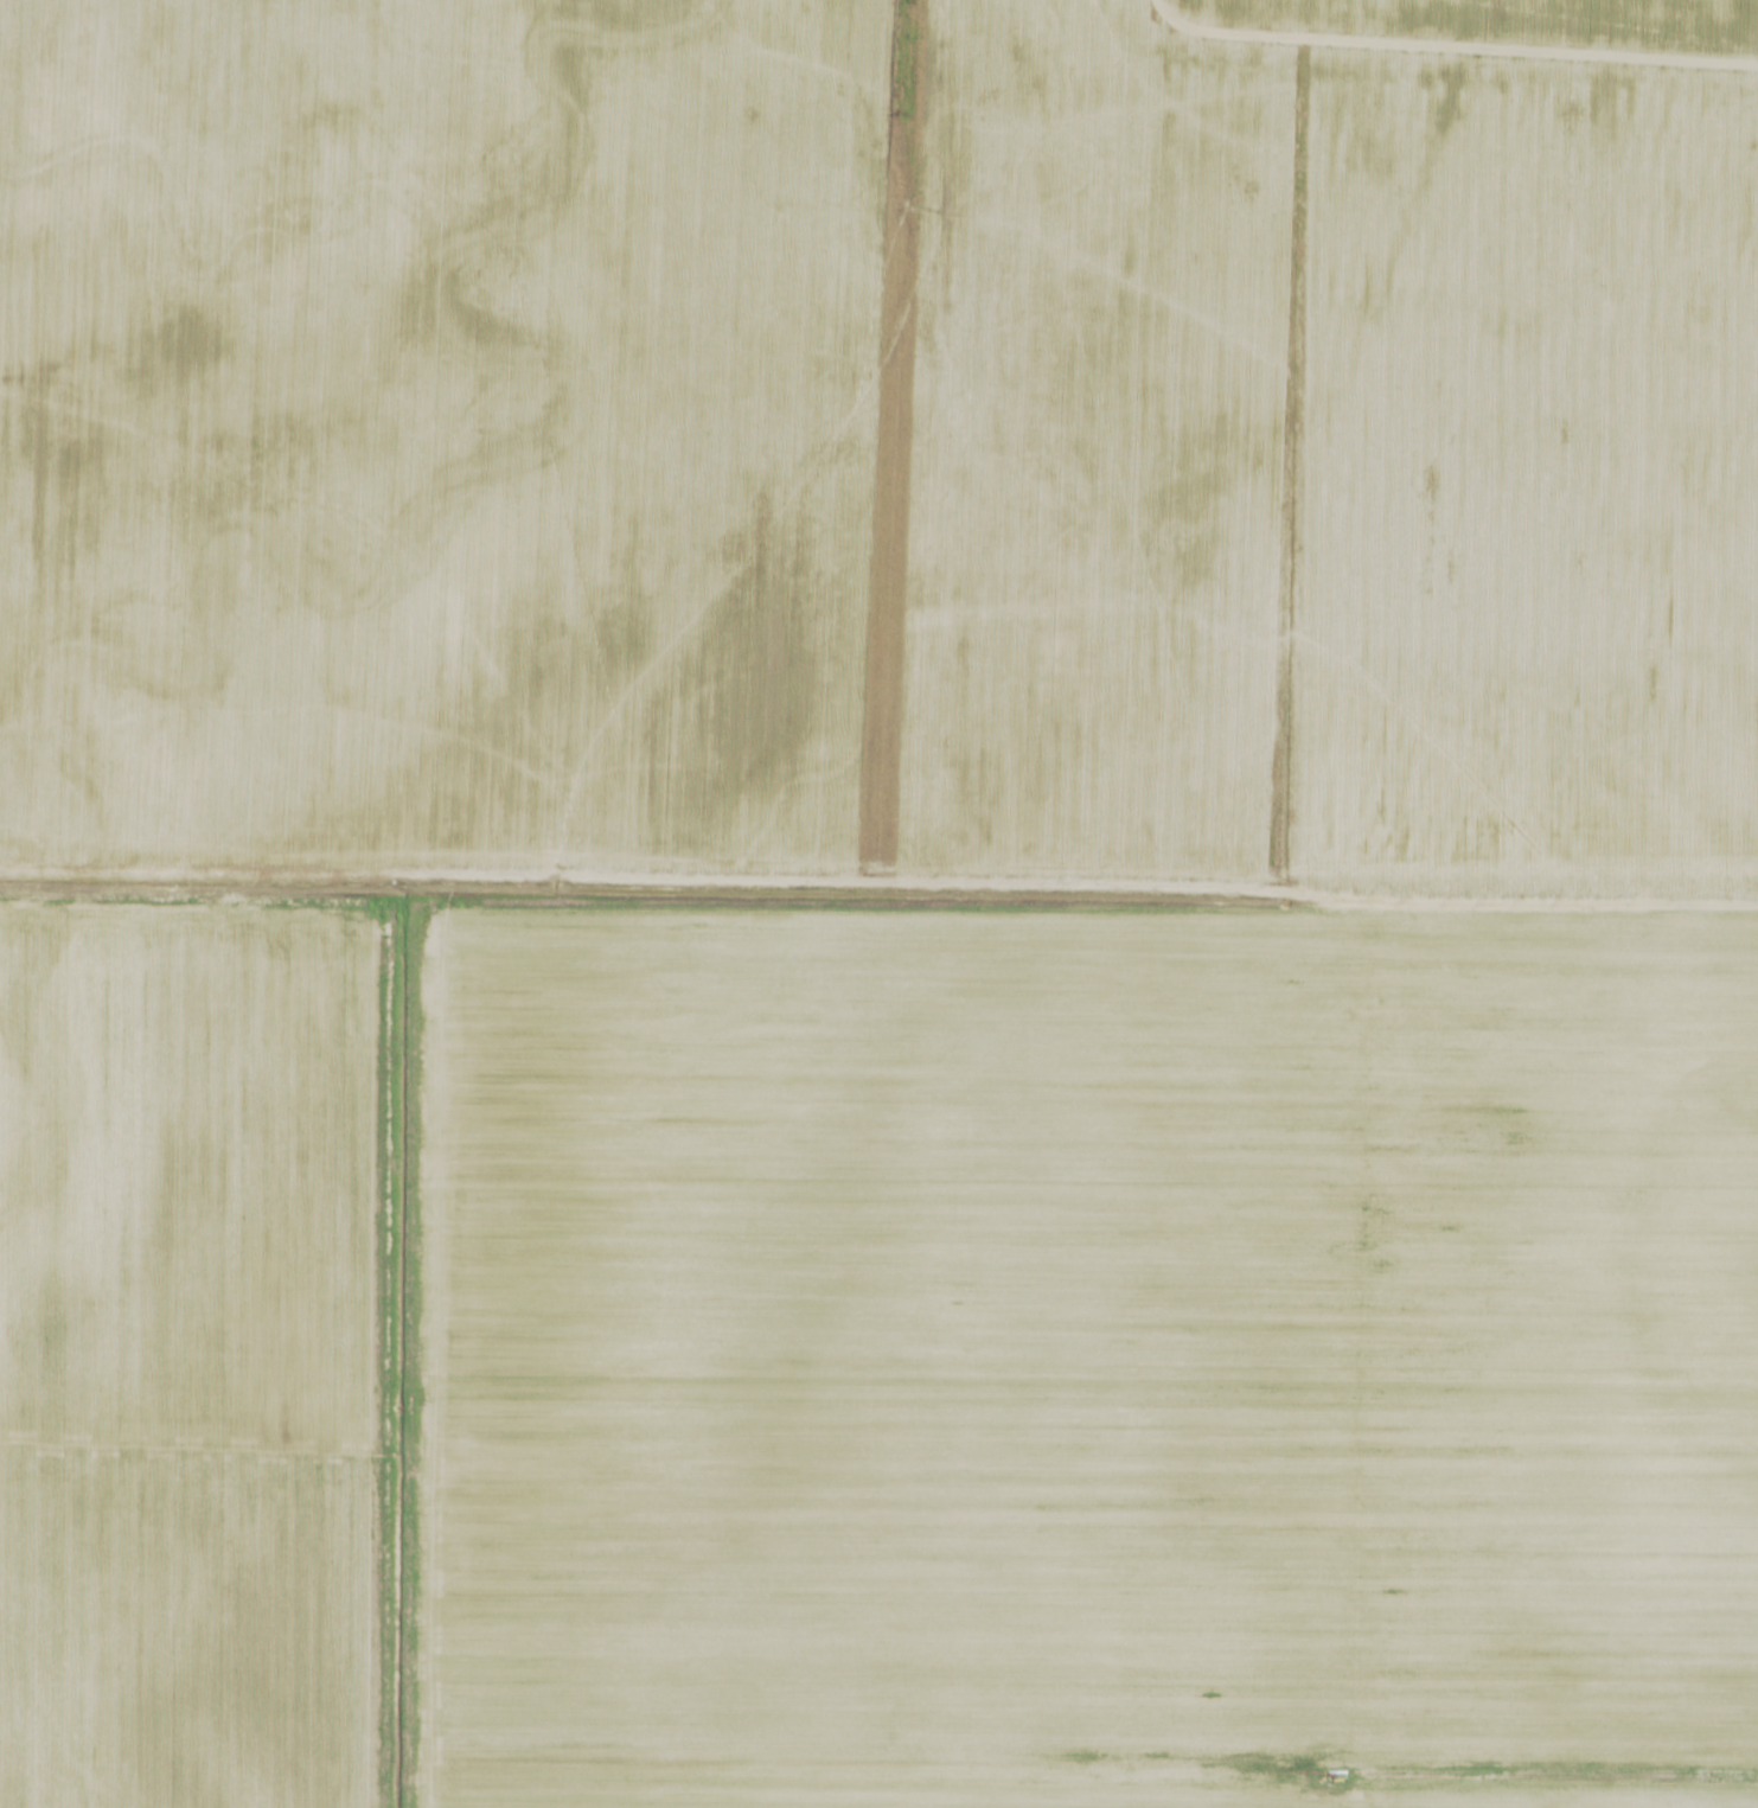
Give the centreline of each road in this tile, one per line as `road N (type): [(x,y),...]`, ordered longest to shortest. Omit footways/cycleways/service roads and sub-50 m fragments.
road 1 (track): [(0,867),(1278,890),(1370,907),(1757,904)]
road 2 (residential): [(1757,65),(1247,37),(1180,28),(1168,0)]
road 3 (track): [(1324,1769),(1757,1773)]

